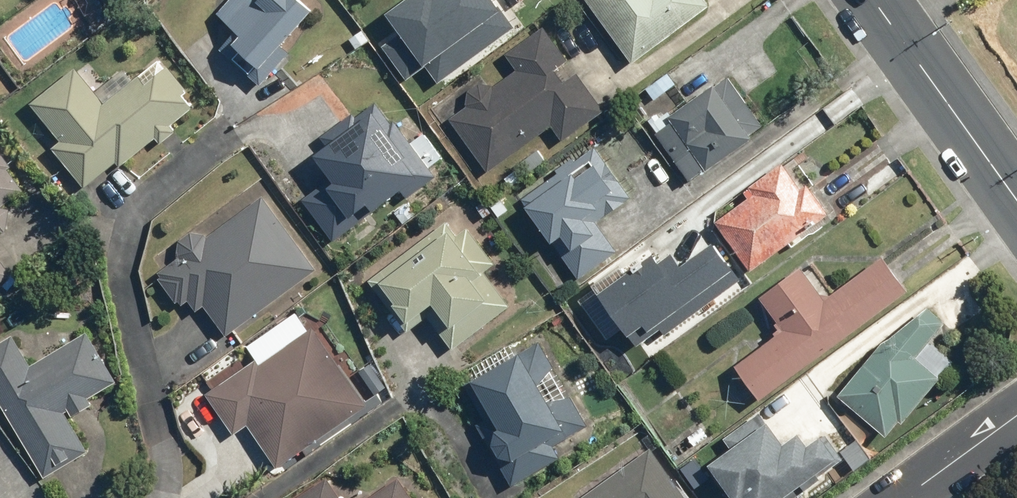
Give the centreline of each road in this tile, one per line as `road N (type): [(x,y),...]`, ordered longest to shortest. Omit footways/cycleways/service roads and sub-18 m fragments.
road 1 (secondary): [(877,0),(1016,194)]
road 2 (residential): [(1016,416),(900,497)]

